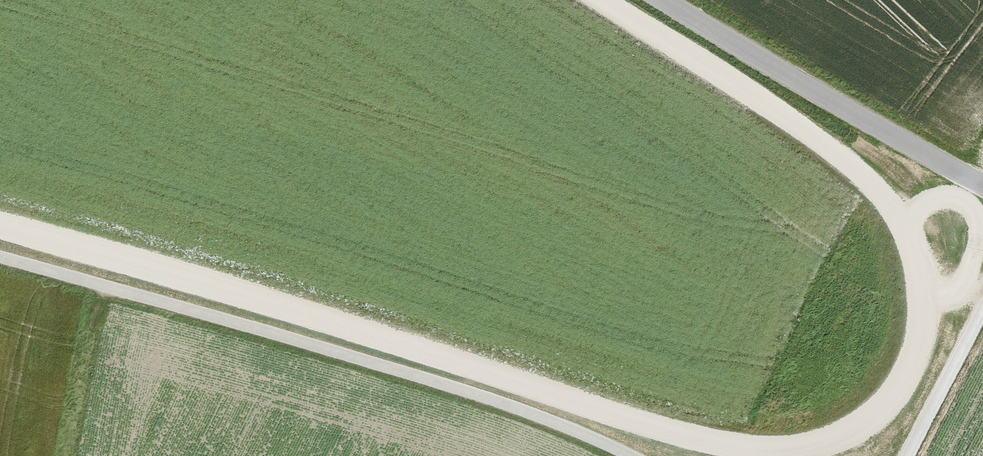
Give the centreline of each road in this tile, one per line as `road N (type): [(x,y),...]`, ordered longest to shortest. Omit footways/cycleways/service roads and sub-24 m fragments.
road 1 (track): [(0,255),(435,383),(627,455)]
road 2 (unclassified): [(982,189),(658,0)]
road 3 (track): [(982,306),(906,455)]

